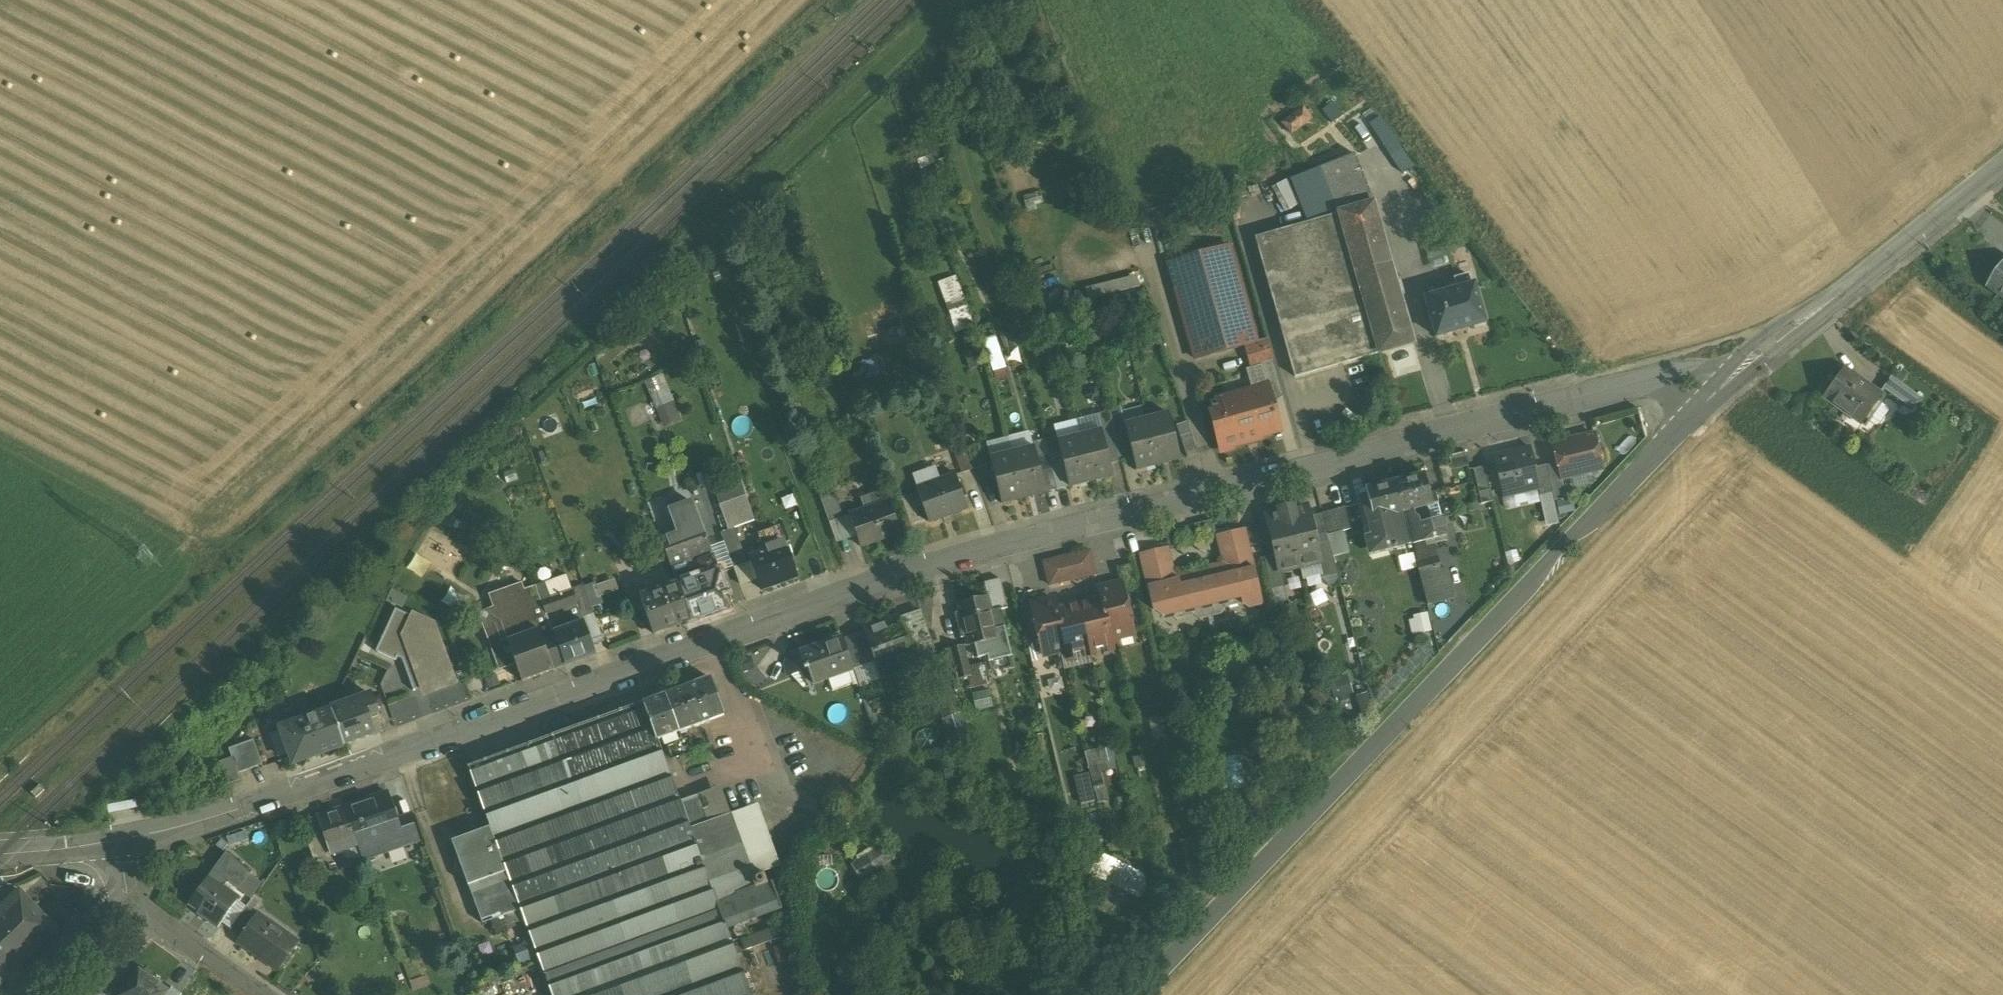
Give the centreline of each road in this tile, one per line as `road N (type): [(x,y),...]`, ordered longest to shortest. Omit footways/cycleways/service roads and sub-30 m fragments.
road 1 (residential): [(79,846),(241,808),(974,553),(1646,377)]
road 2 (tertiary): [(1692,416),(1135,994)]
road 3 (track): [(958,0),(715,226),(846,594)]
road 4 (track): [(0,446),(208,562),(0,760)]
road 5 (residential): [(79,846),(162,923),(264,994)]
road 6 (tertiary): [(1692,416),(1855,284)]
road 7 (tertiary): [(2002,166),(1855,284)]
road 8 (tertiary): [(1855,284),(1737,360)]

